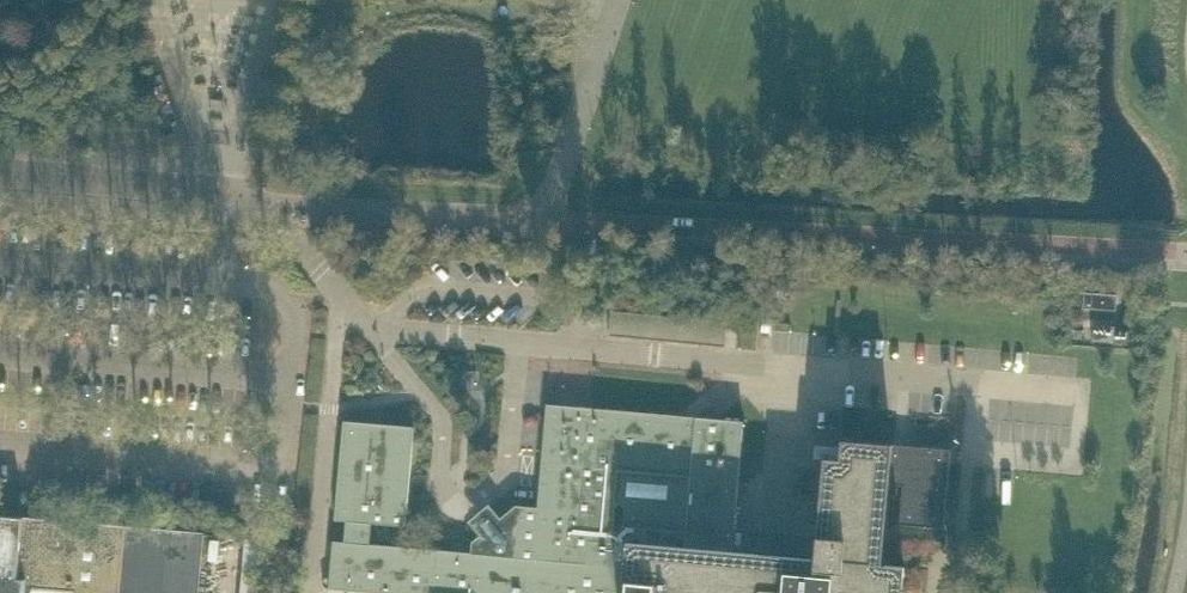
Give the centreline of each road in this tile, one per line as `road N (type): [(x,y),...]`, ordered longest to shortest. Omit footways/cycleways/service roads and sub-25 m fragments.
road 1 (residential): [(354,310),(256,199),(0,172)]

